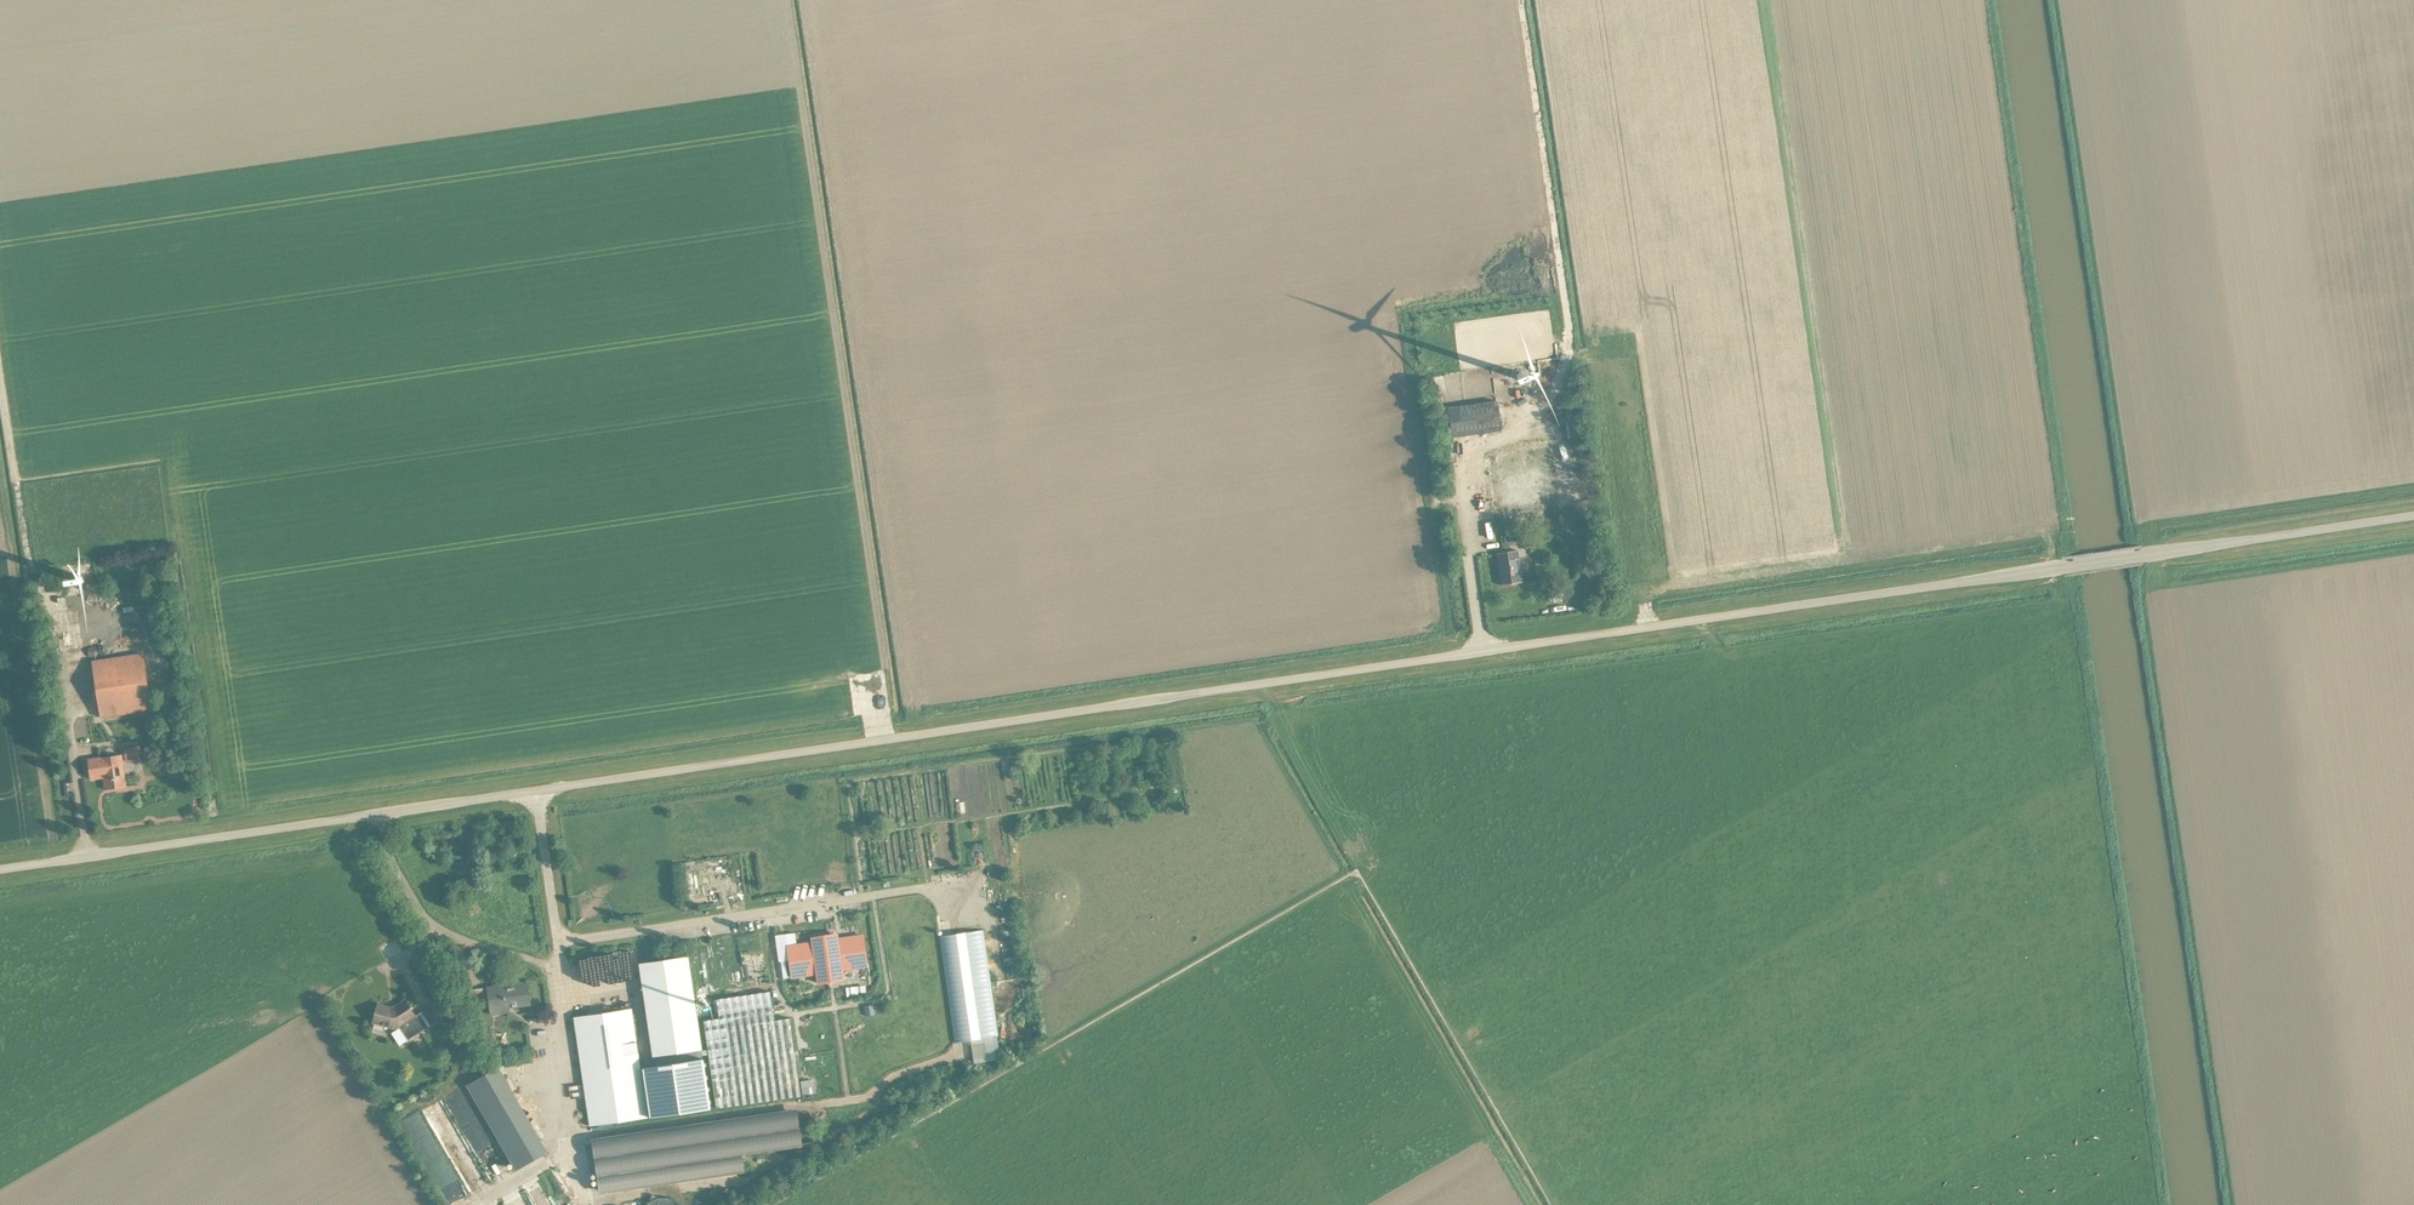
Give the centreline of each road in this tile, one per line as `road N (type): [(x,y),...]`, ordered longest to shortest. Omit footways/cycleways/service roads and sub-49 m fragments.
road 1 (unclassified): [(0,867),(2413,513)]

